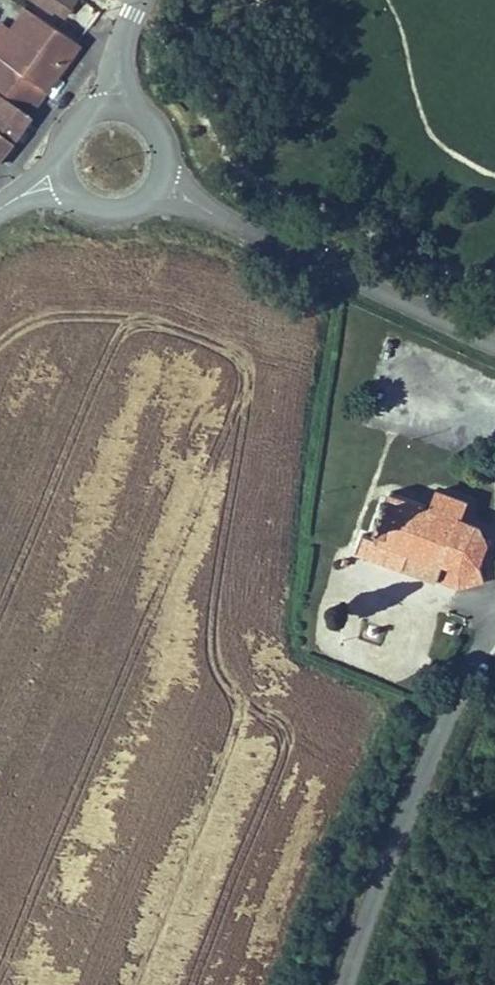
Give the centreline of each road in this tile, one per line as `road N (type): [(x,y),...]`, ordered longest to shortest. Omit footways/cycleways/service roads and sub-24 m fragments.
road 1 (residential): [(345,984),(447,718),(494,635)]
road 2 (residential): [(163,183),(494,342)]
road 3 (tertiary): [(63,176),(84,205),(120,214),(152,198),(163,183)]

